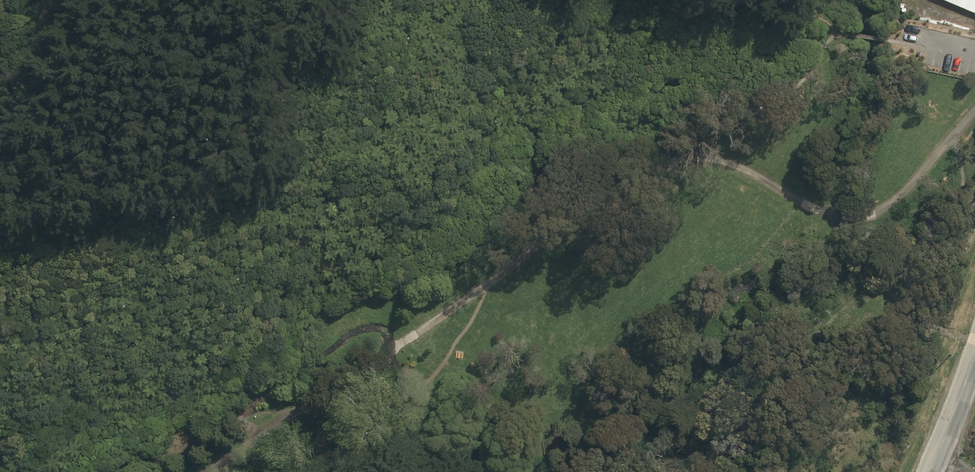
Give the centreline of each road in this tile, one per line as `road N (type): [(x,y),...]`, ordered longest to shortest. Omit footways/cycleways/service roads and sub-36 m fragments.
road 1 (track): [(292,410),(652,170)]
road 2 (track): [(652,170),(688,159),(723,162),(802,202),(871,214),(901,195),(974,111)]
road 3 (unclassified): [(974,354),(927,471)]

